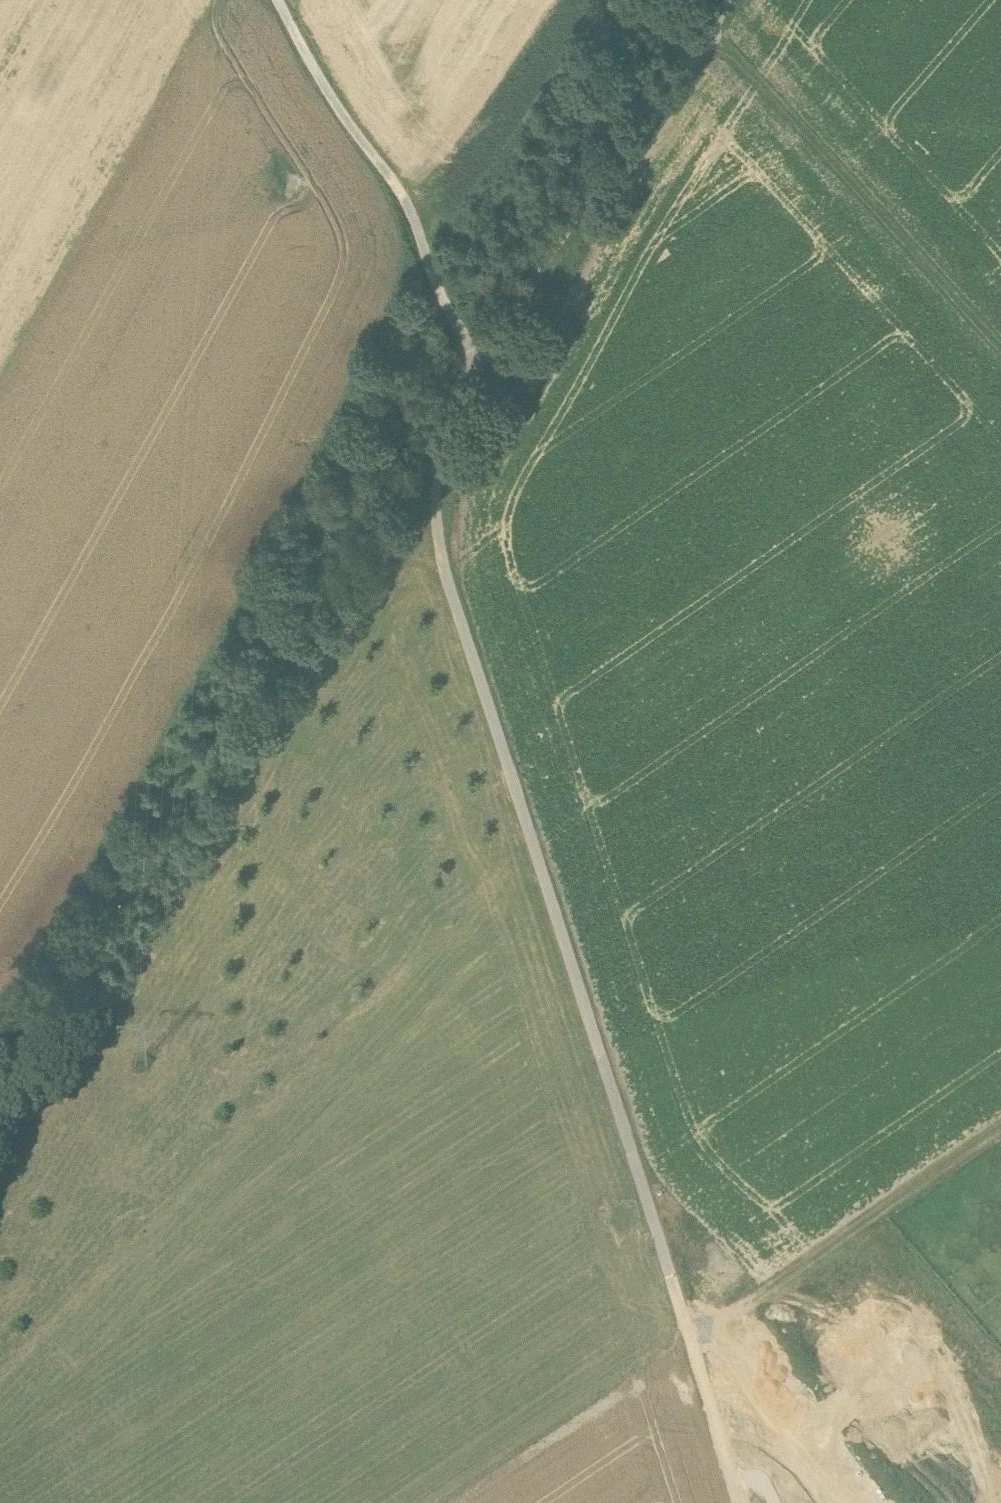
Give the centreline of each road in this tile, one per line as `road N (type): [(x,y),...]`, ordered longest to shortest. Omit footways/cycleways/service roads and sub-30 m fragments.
road 1 (track): [(744,1502),(443,561),(436,458),(478,366)]
road 2 (track): [(710,36),(1000,359)]
road 3 (track): [(478,366),(442,306),(407,205),(329,98),(275,0)]
road 4 (track): [(693,1339),(1000,1132)]
road 5 (residential): [(838,1502),(713,1332)]

